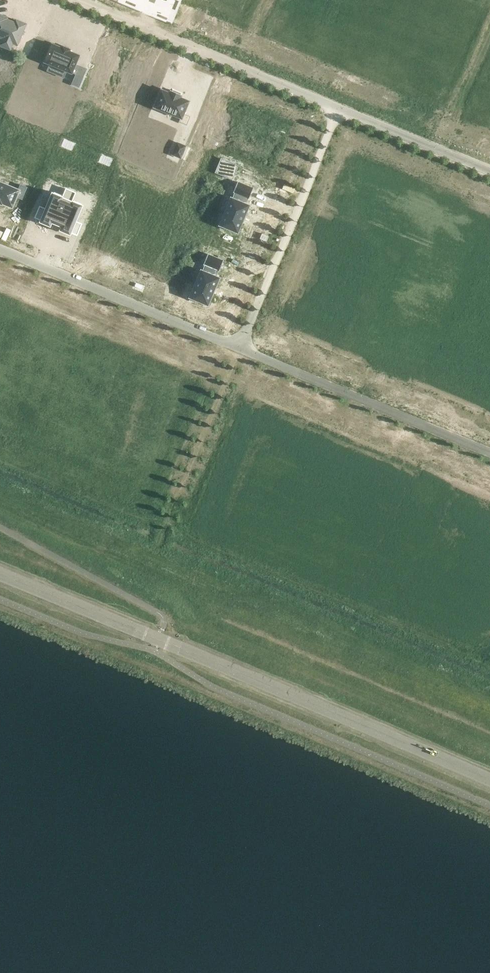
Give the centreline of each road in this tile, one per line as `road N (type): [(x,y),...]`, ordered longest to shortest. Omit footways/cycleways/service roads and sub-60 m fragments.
road 1 (tertiary): [(489,781),(0,574)]
road 2 (residential): [(77,0),(338,110)]
road 3 (residential): [(489,452),(237,346)]
road 4 (residential): [(338,110),(237,346)]
road 5 (residential): [(237,346),(0,248)]
road 6 (residential): [(237,346),(166,522)]
road 7 (residential): [(338,110),(489,173)]

